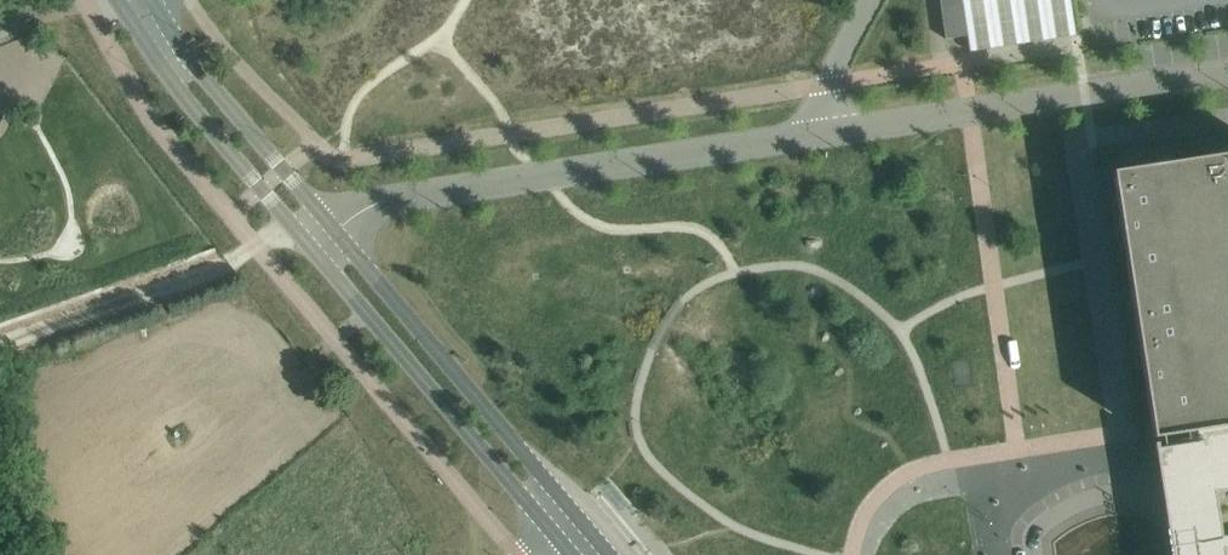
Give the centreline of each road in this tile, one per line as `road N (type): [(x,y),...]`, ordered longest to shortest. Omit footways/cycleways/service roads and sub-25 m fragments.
road 1 (unclassified): [(337,232),(384,204),(1227,71)]
road 2 (tertiary): [(576,513),(337,232)]
road 3 (tertiary): [(314,253),(552,534)]
road 4 (tertiary): [(119,0),(182,94),(314,253)]
road 5 (tertiary): [(337,232),(207,83),(152,0)]

